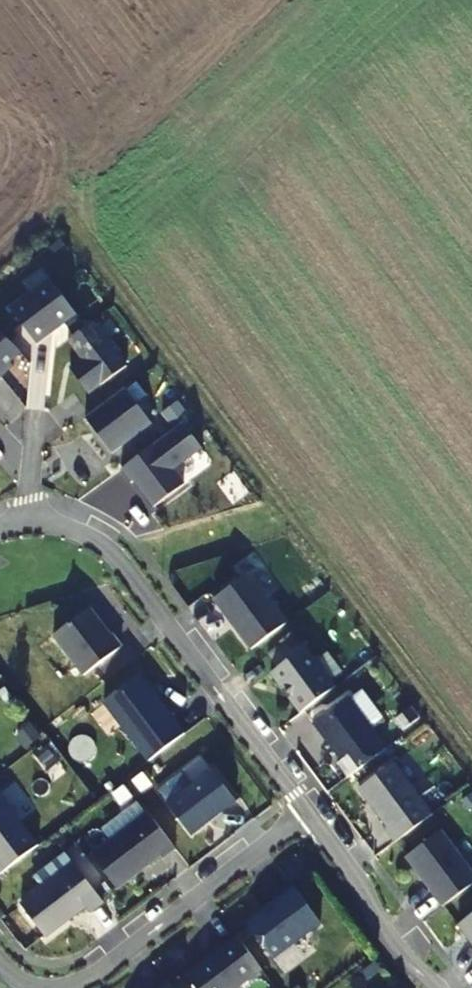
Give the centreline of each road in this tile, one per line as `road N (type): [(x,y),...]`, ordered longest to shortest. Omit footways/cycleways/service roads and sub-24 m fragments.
road 1 (residential): [(0,529),(29,519),(63,525),(116,556),(307,811)]
road 2 (residential): [(80,987),(307,811)]
road 3 (residential): [(307,811),(369,897),(383,932),(437,987)]

